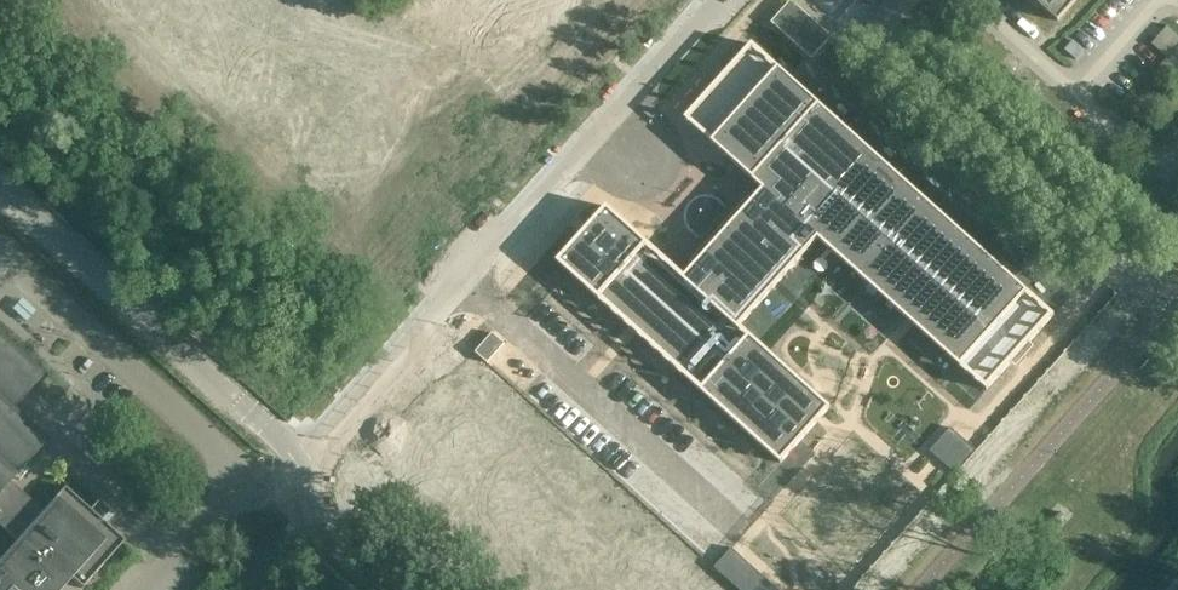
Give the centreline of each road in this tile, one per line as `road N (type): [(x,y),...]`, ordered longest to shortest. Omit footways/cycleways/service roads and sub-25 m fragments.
road 1 (residential): [(308,477),(498,243),(719,0)]
road 2 (residential): [(1177,314),(831,0)]
road 3 (tertiary): [(308,477),(292,445),(0,183)]
road 4 (unclassified): [(380,589),(323,536),(308,477)]
road 5 (residential): [(988,0),(1082,96)]
road 6 (residential): [(1082,96),(1165,169),(1177,154)]

